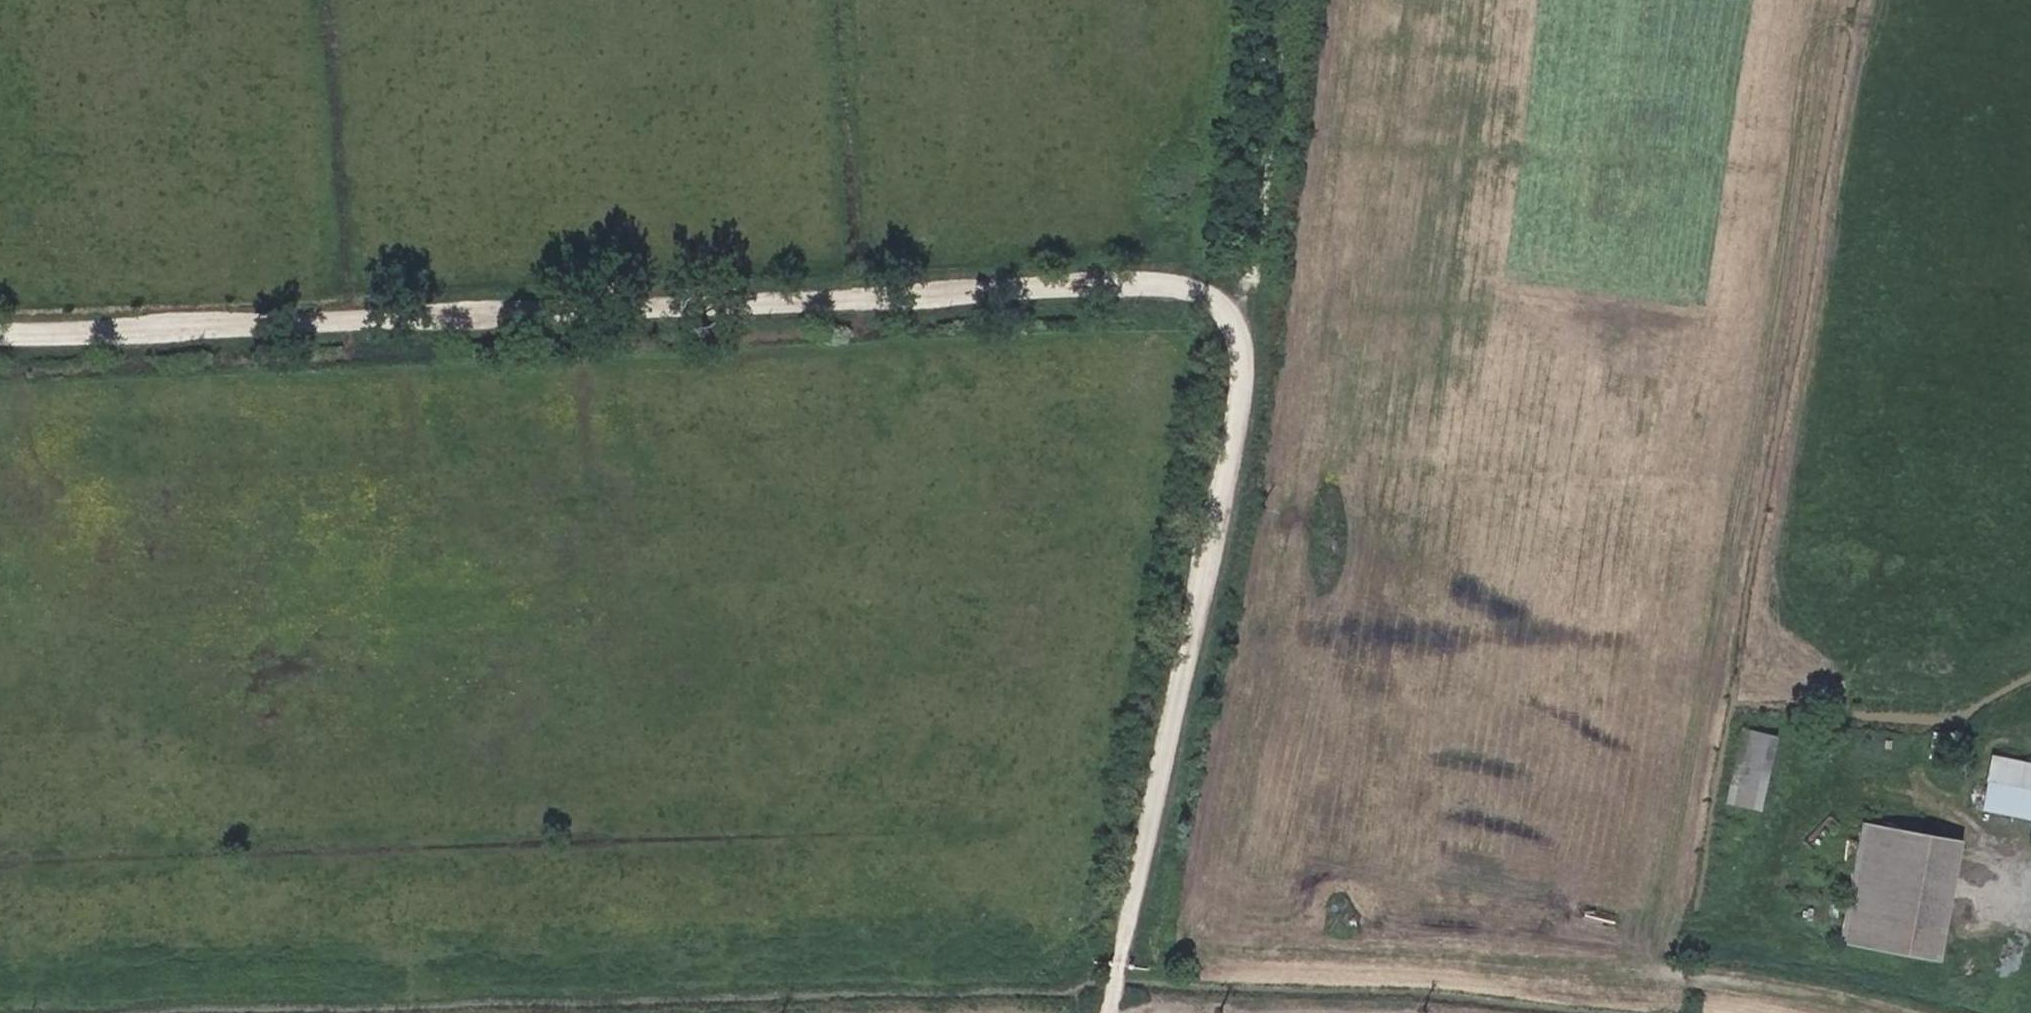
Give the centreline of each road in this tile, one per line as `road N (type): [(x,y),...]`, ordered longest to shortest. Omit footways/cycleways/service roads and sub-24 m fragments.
road 1 (track): [(1111,1012),(1250,383),(1237,327),(1195,292),(1142,281),(0,337)]

